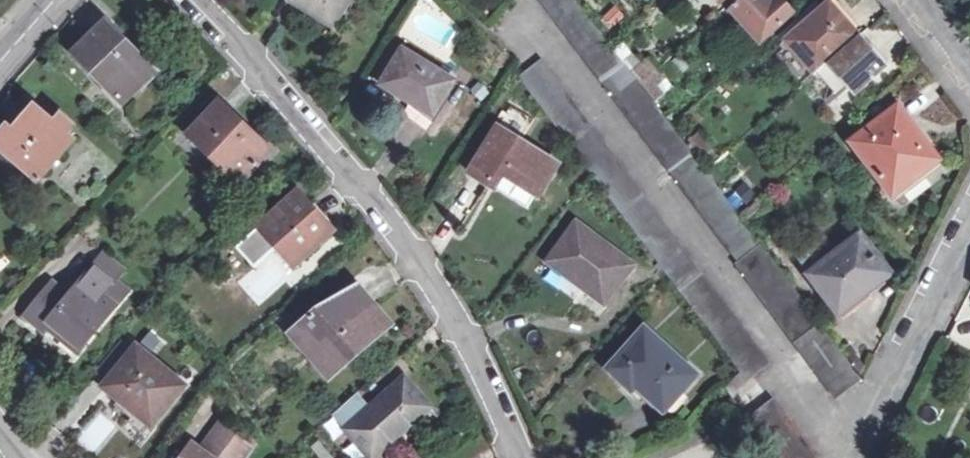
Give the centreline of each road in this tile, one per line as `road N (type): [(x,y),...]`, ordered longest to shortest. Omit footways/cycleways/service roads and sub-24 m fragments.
road 1 (residential): [(201,0),(412,255),(473,351),(518,457)]
road 2 (residential): [(969,225),(858,457)]

